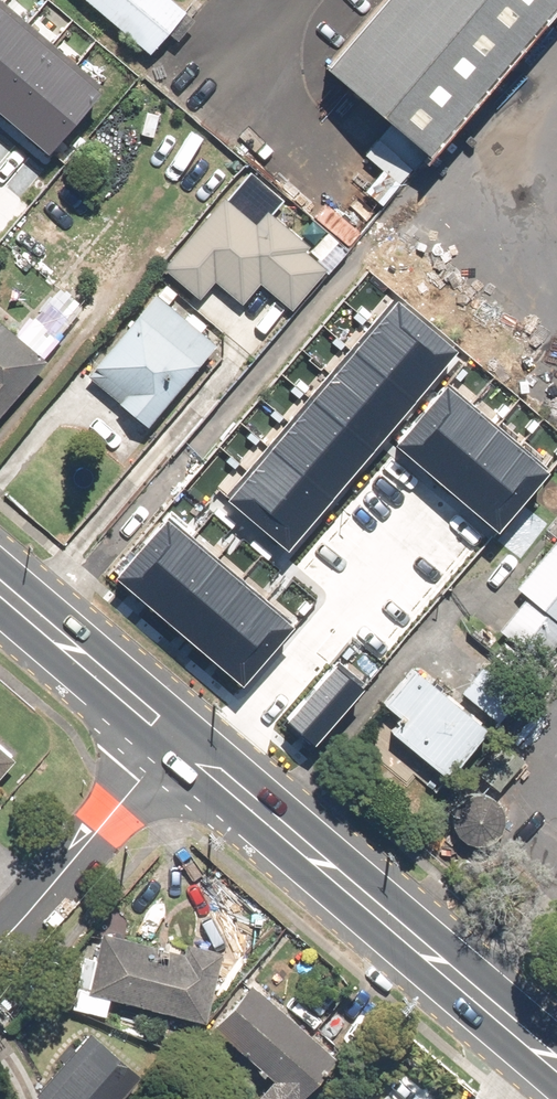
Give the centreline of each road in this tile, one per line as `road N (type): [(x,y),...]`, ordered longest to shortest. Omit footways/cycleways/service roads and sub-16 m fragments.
road 1 (secondary): [(176,738),(556,1065)]
road 2 (residential): [(0,945),(176,738)]
road 3 (secondary): [(0,586),(176,738)]

